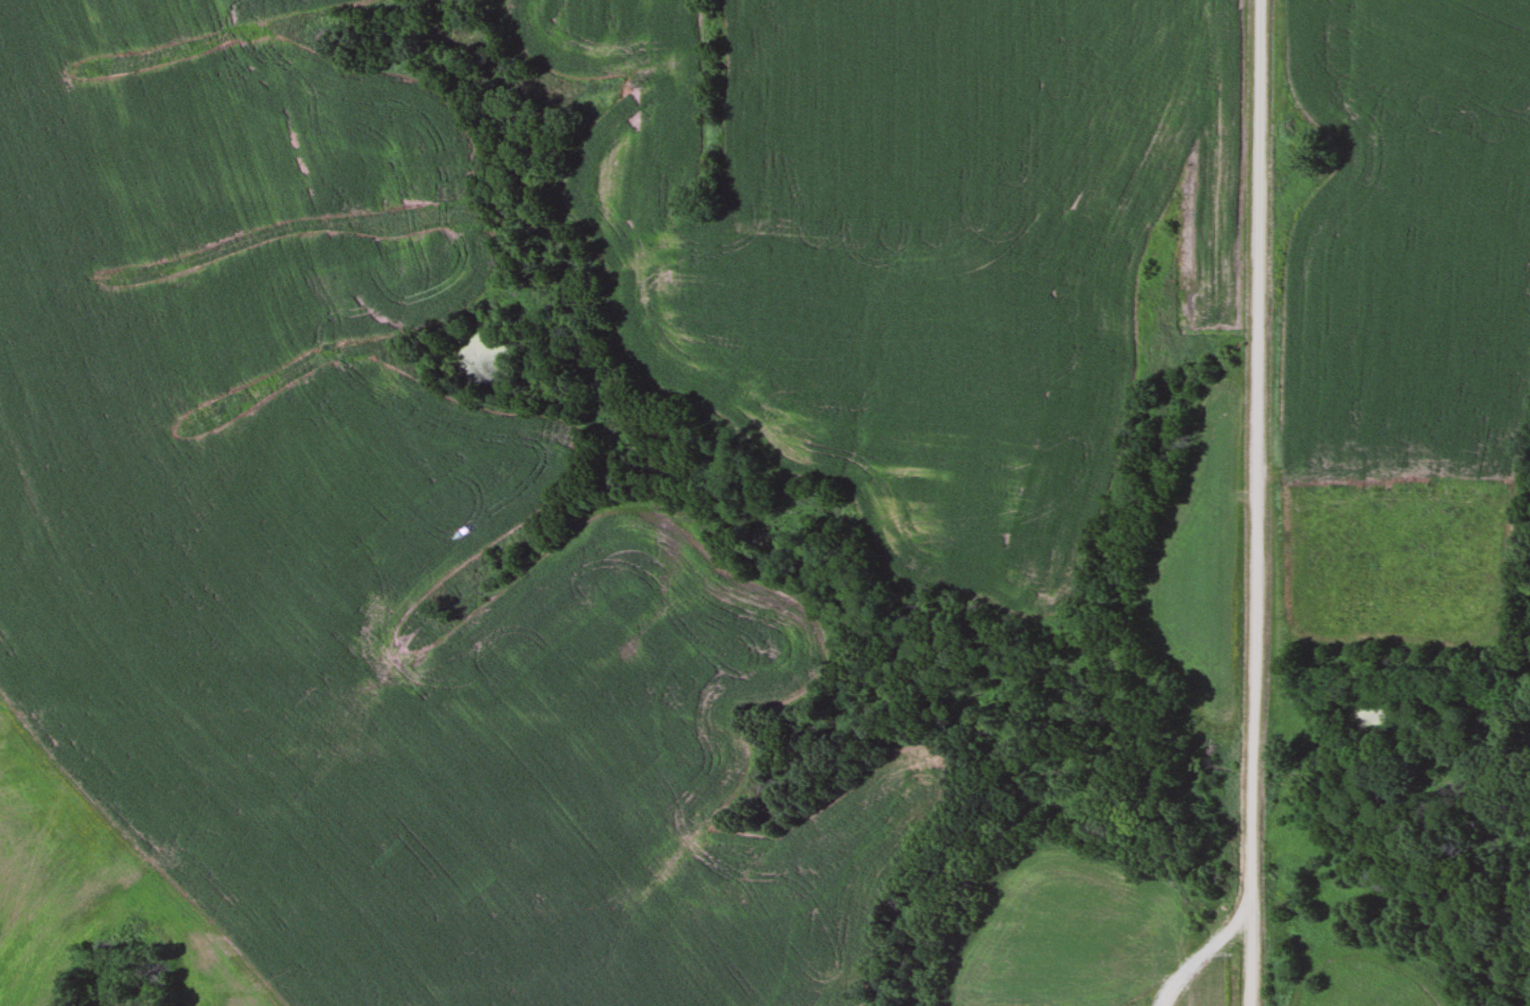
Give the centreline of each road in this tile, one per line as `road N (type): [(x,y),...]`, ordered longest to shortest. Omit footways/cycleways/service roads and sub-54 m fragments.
road 1 (residential): [(1251,1005),(1260,0)]

